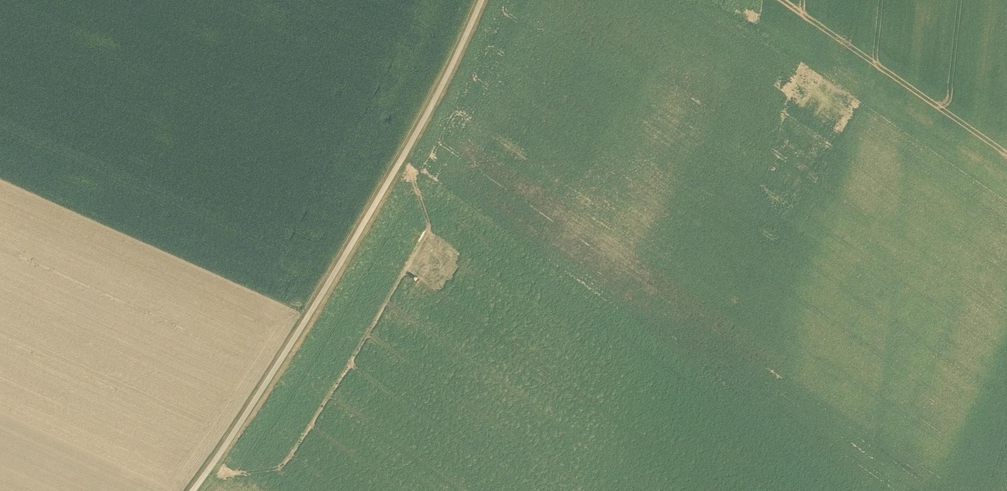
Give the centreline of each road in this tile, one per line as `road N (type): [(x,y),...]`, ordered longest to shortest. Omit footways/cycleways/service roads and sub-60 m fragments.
road 1 (unclassified): [(191,490),(406,151),(482,0)]

